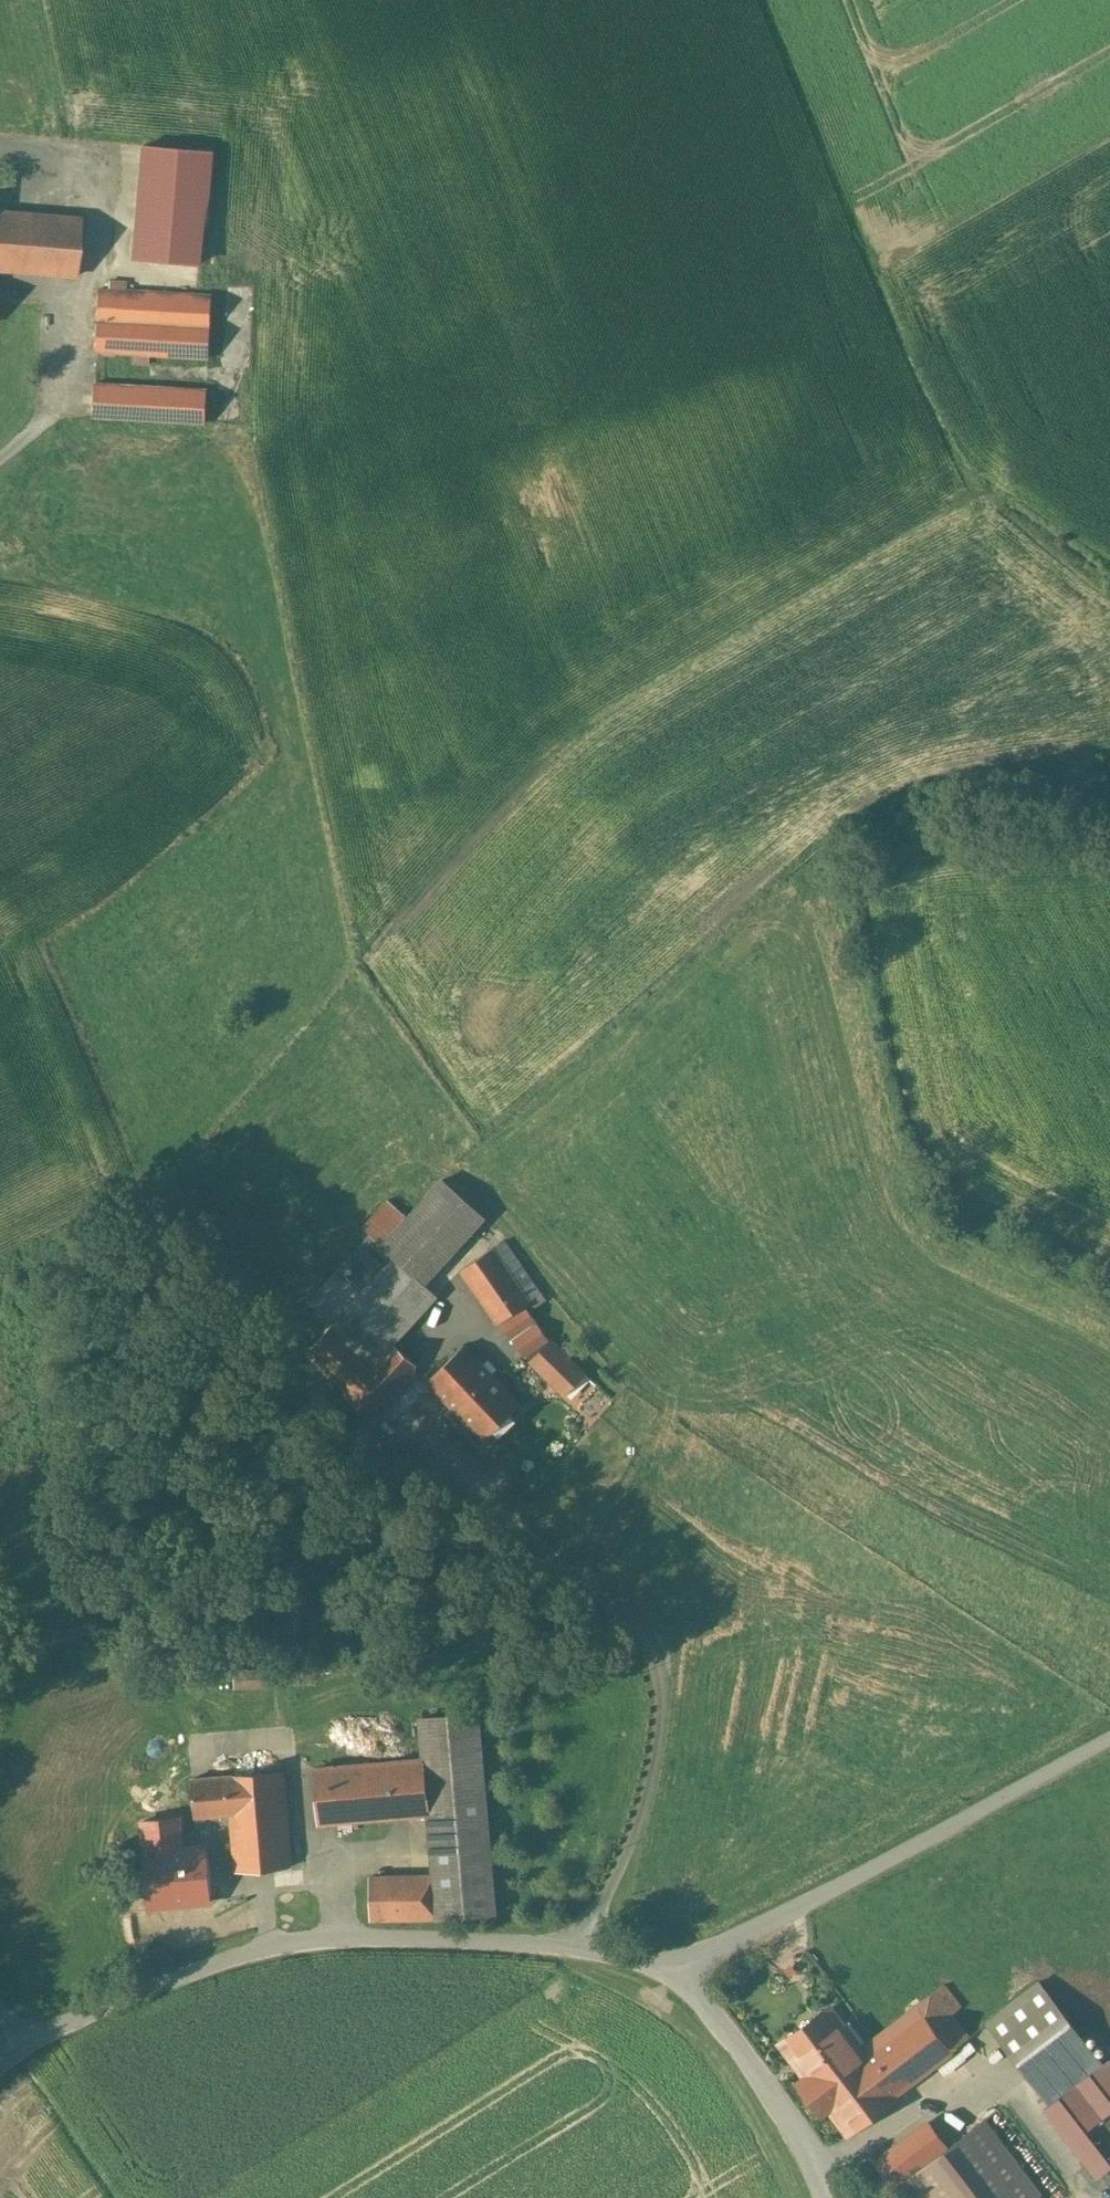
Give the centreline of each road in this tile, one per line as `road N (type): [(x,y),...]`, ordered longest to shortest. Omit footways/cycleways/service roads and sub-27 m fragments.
road 1 (unclassified): [(21,2043),(250,1951),(338,1937),(583,1947),(680,1971),(1109,1738)]

